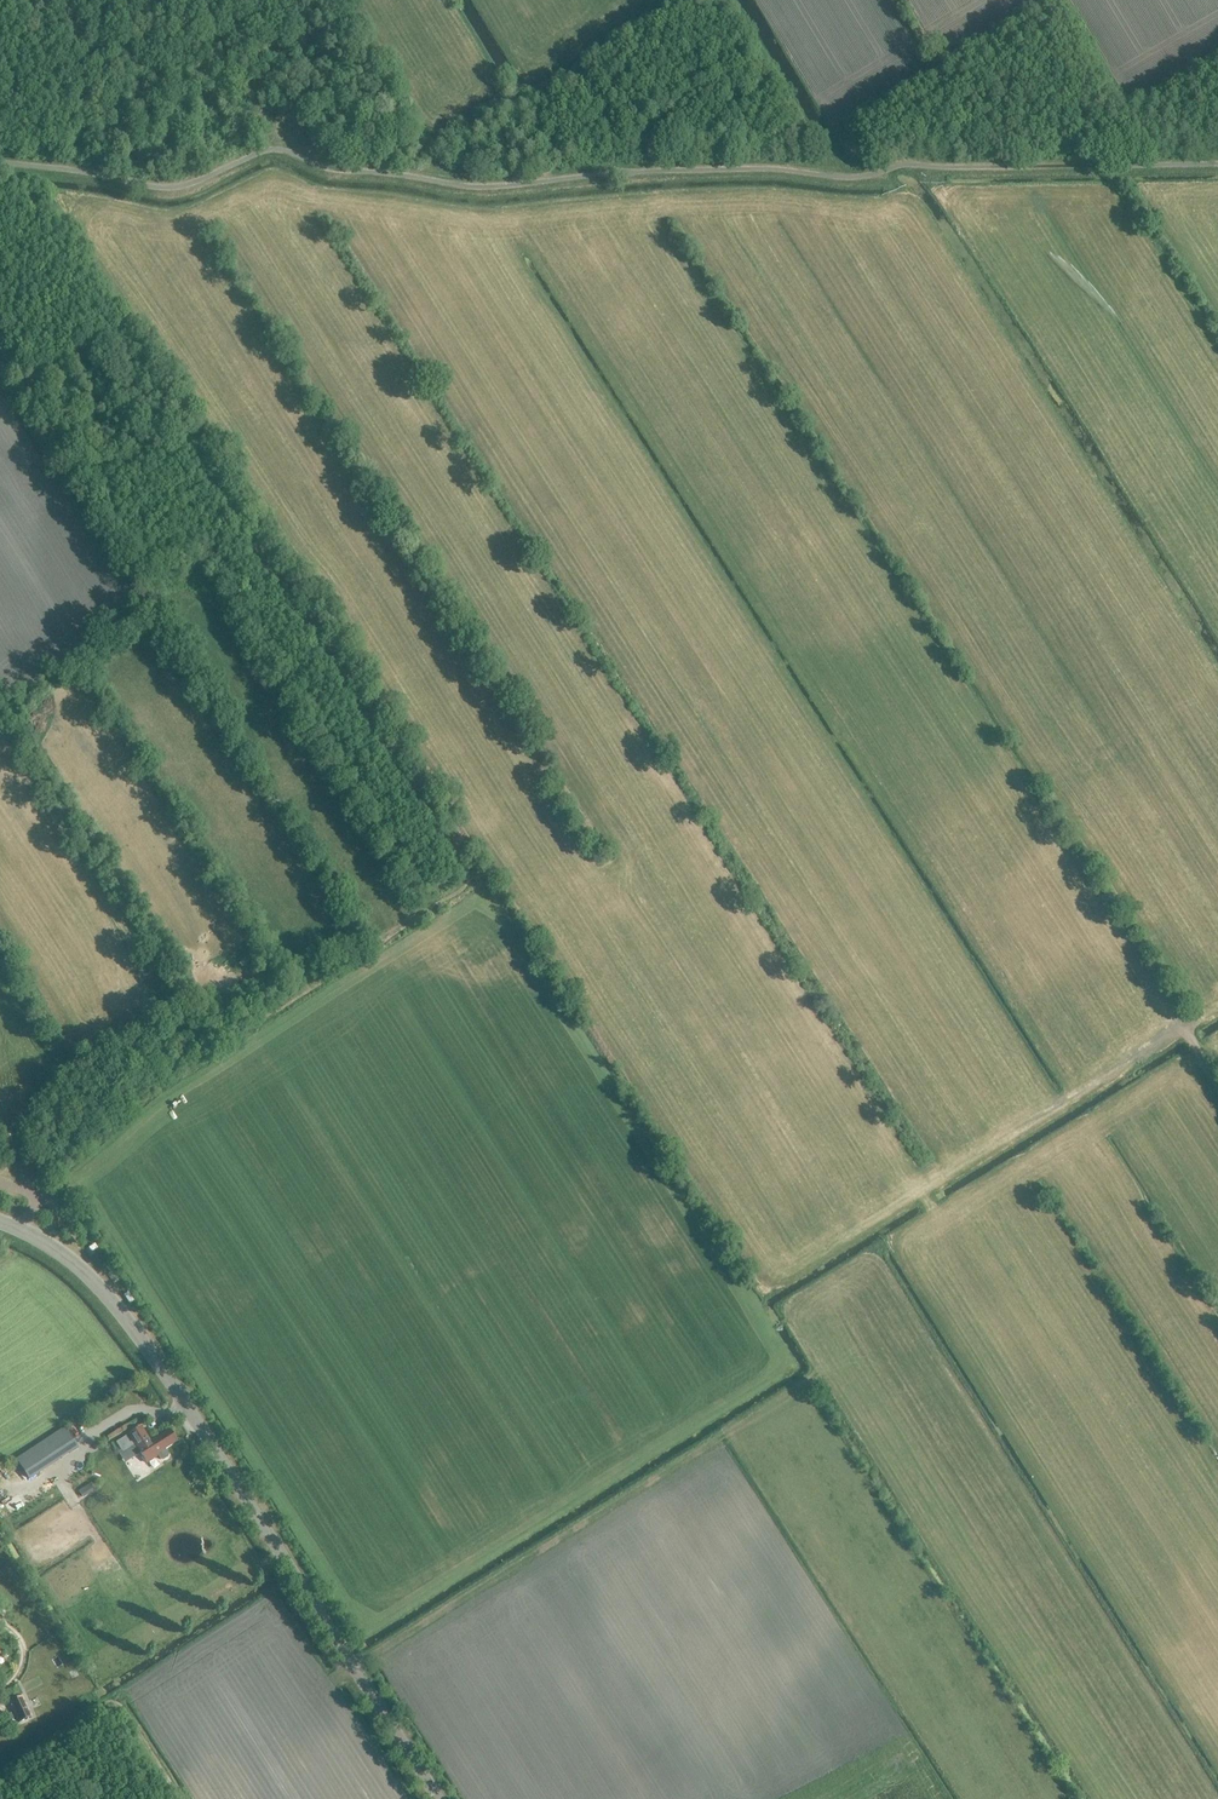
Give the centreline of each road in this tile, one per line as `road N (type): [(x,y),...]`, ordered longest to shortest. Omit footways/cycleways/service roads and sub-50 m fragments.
road 1 (tertiary): [(438,1798),(139,1336),(73,1262),(0,1220)]
road 2 (track): [(41,1191),(143,1036)]

